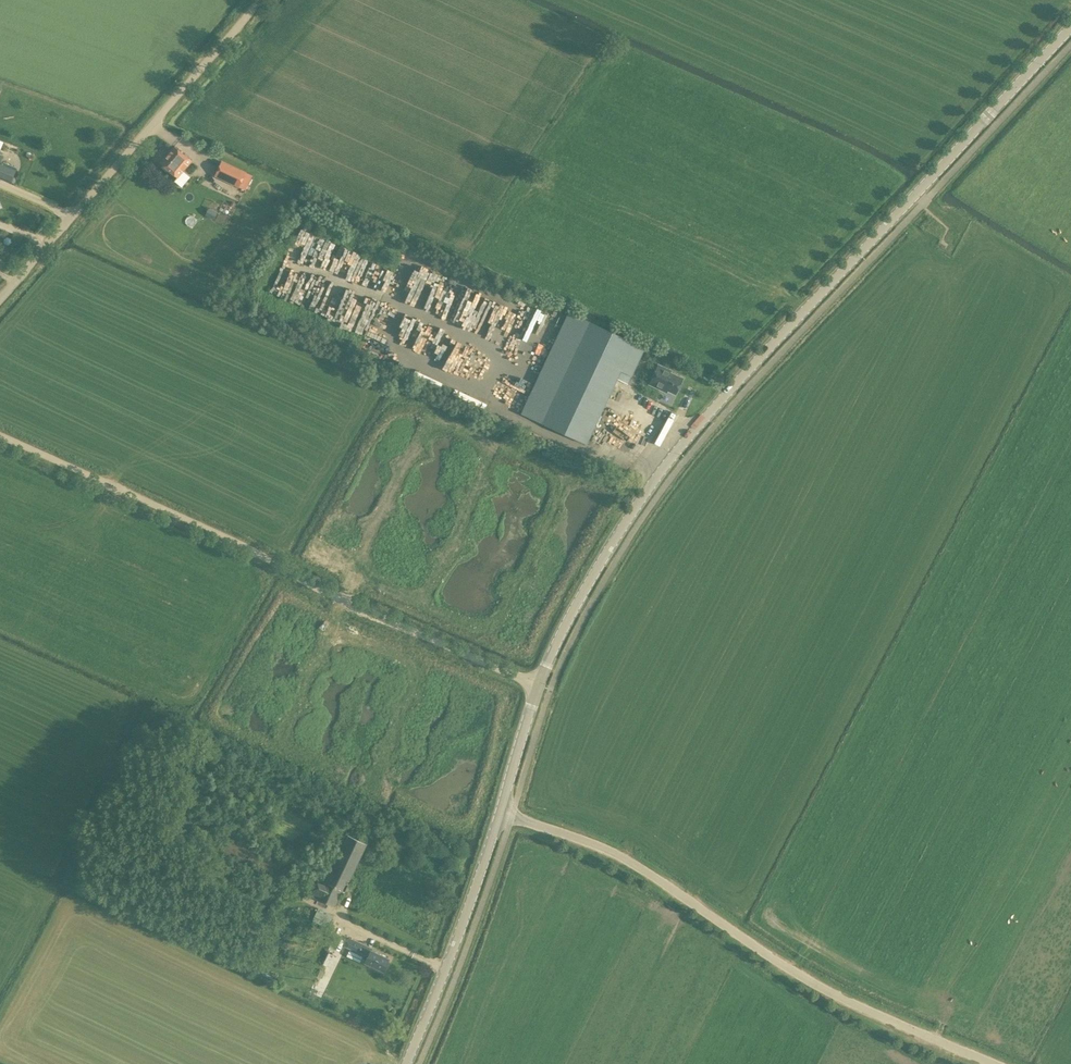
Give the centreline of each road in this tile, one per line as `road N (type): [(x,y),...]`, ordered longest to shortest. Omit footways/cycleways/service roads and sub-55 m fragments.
road 1 (tertiary): [(537,688),(661,456),(1070,18)]
road 2 (unclassified): [(537,688),(327,595),(276,563),(0,434)]
road 3 (unclassified): [(986,1063),(798,974),(606,851),(501,812)]
road 4 (unclassified): [(0,297),(264,0)]
road 5 (tertiary): [(407,1063),(501,812)]
road 6 (tertiary): [(501,812),(537,688)]

